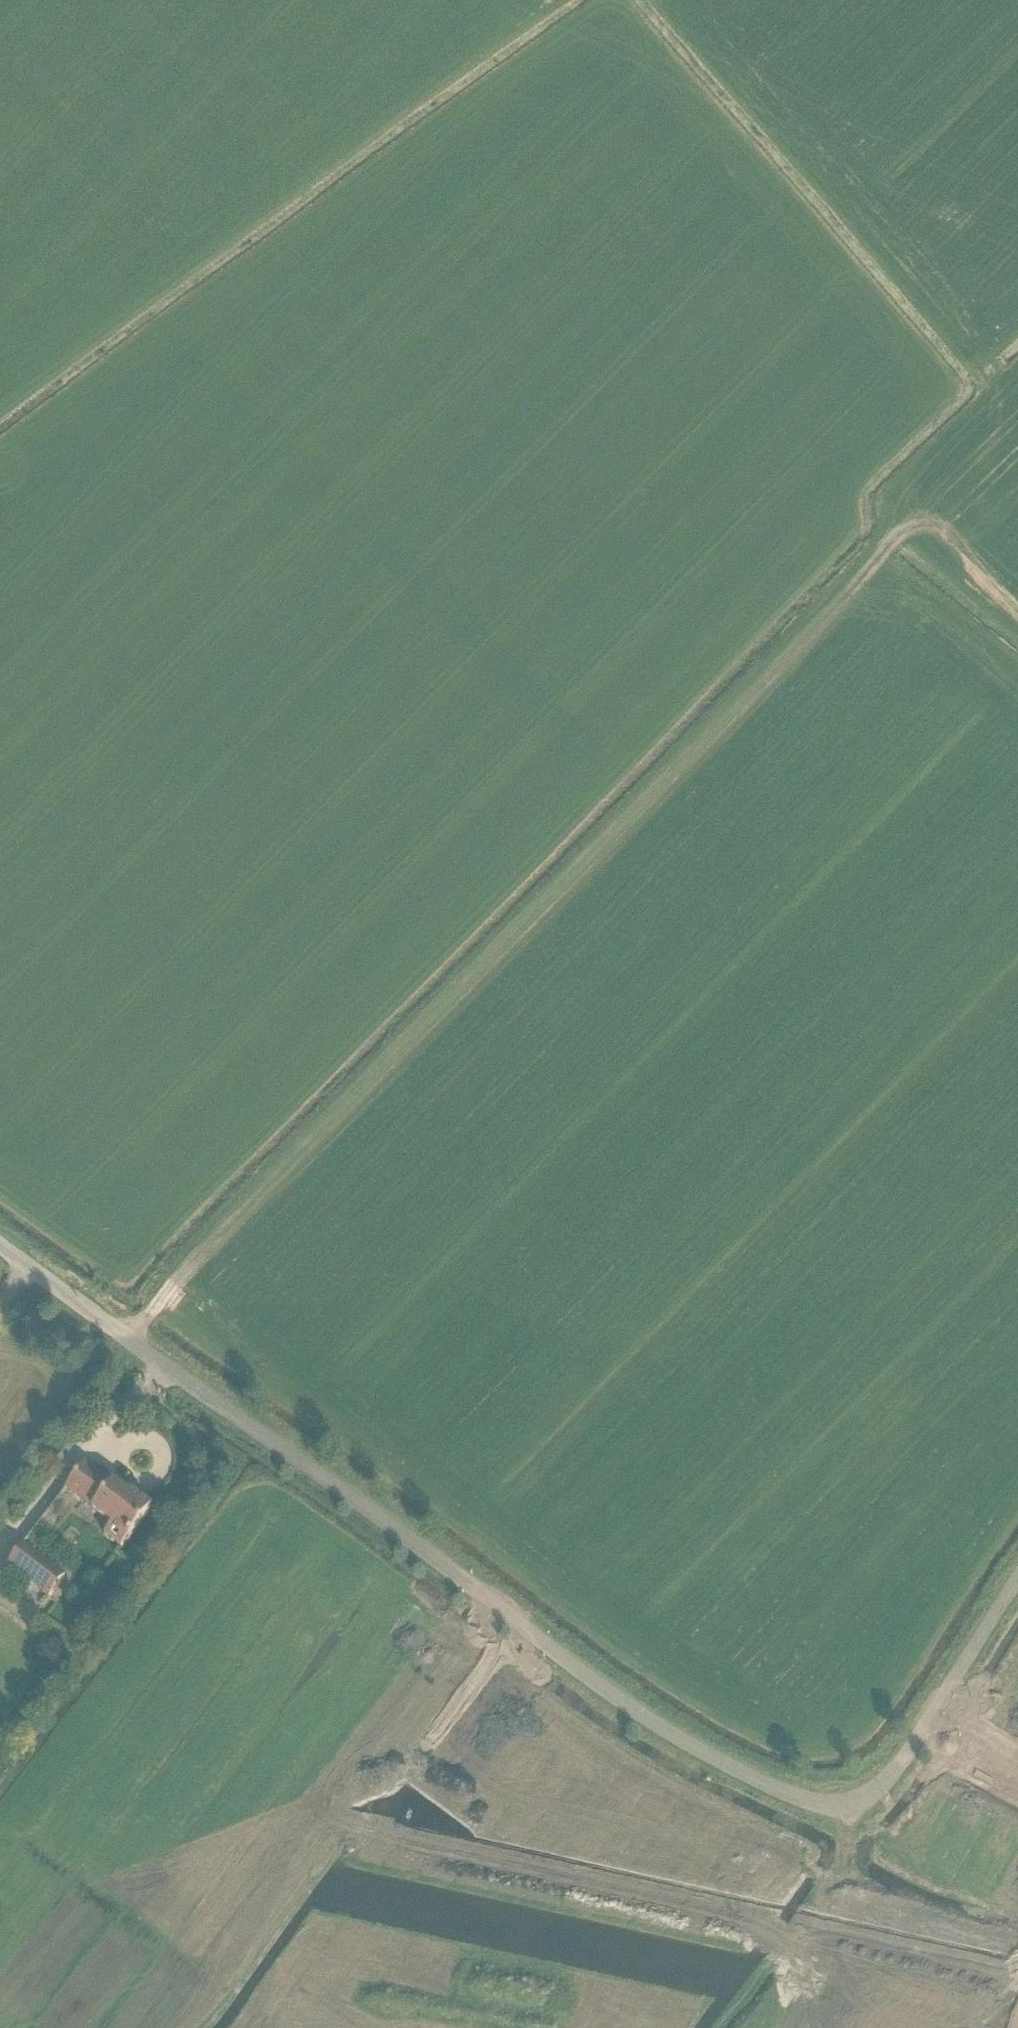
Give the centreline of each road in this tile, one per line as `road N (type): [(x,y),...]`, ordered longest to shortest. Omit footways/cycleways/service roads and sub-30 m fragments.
road 1 (unclassified): [(1017,1577),(898,1767),(875,1792),(845,1804),(817,1804),(688,1743),(600,1684),(0,1244)]
road 2 (residential): [(1017,1951),(498,1837),(431,1813),(409,1789)]

